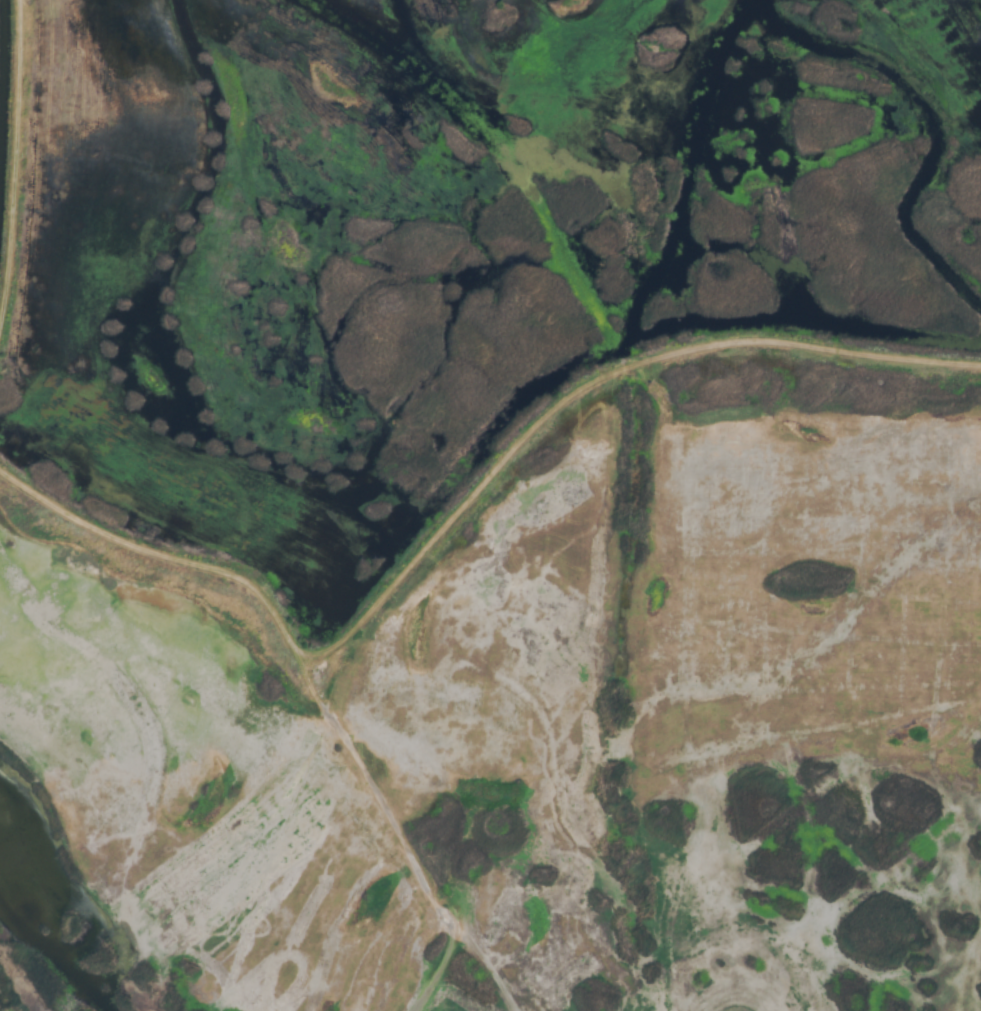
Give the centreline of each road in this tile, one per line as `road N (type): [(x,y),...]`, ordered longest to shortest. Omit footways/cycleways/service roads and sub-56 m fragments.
road 1 (track): [(0,474),(121,544),(241,581),(303,659),(336,645)]

